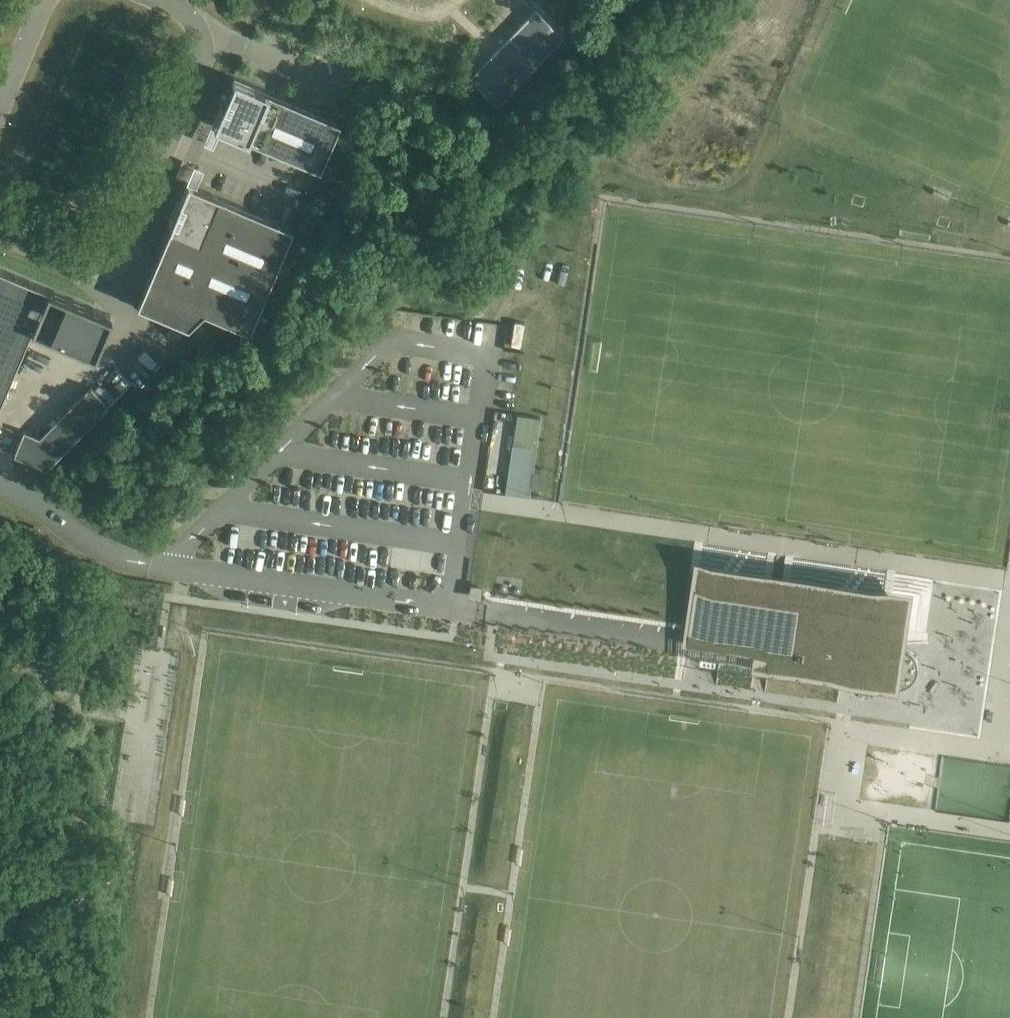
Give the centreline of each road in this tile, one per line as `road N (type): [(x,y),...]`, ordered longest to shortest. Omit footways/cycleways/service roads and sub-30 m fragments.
road 1 (unclassified): [(156,0),(195,26),(200,67),(129,239),(97,263),(75,263),(0,235)]

